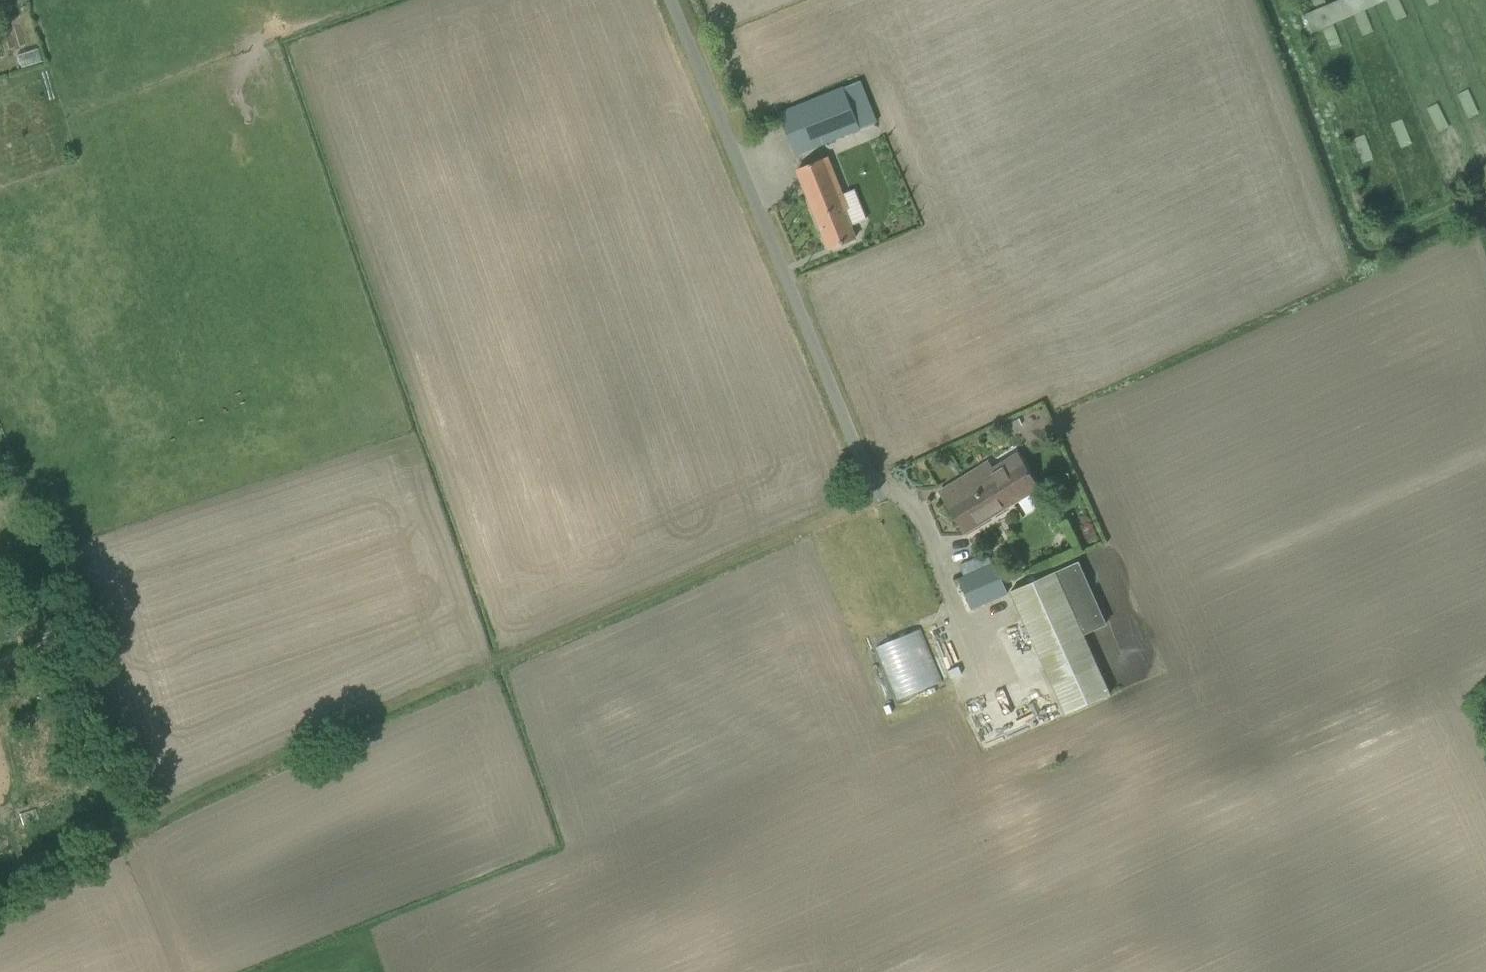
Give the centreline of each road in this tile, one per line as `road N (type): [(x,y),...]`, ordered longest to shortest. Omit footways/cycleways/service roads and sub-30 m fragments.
road 1 (track): [(0,894),(728,563),(877,485)]
road 2 (unclassified): [(877,485),(673,0)]

